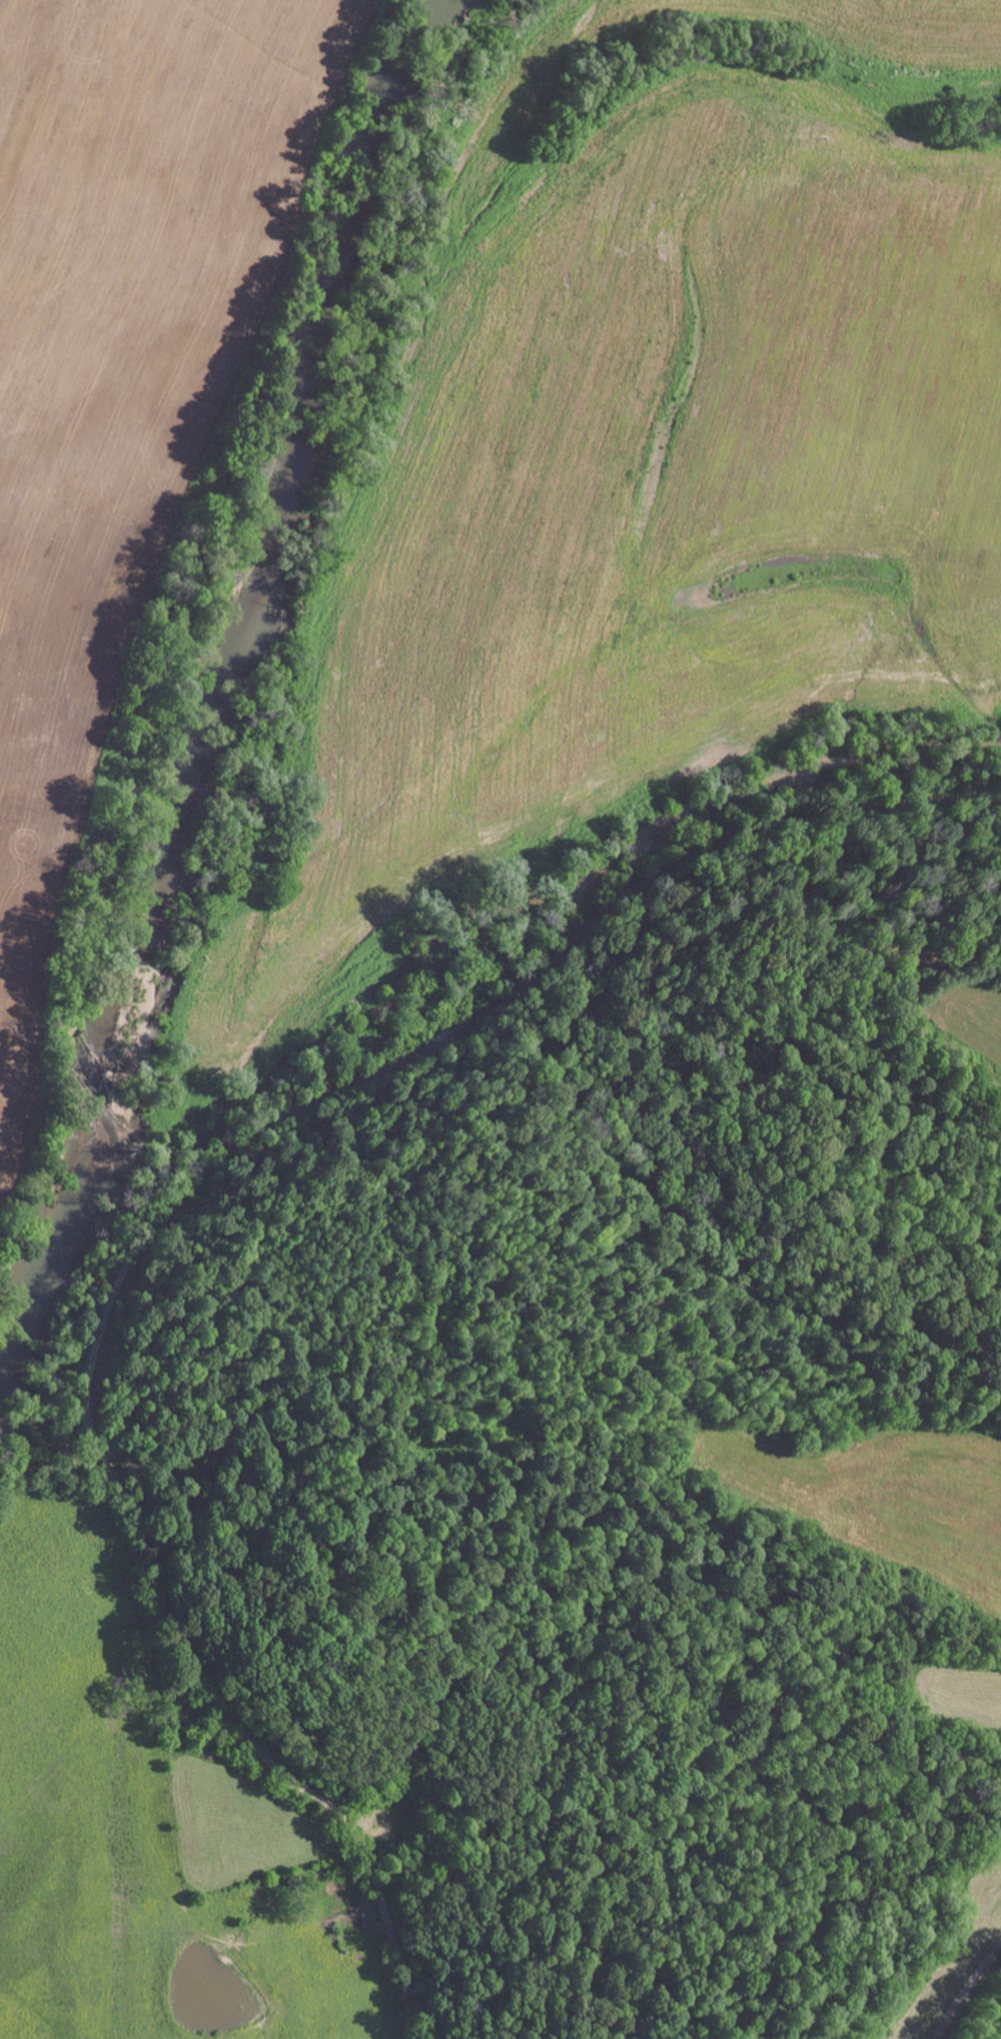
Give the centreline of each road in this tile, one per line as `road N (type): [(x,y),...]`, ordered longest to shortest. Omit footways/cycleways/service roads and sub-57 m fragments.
road 1 (residential): [(438,2038),(362,1832),(261,1746),(175,1634),(145,1529),(93,1426),(91,1370),(107,1321),(162,1219),(251,1135),(432,1051),(521,997),(630,898),(736,831),(842,809)]
road 2 (residential): [(812,786),(842,809),(1000,800)]
road 3 (residential): [(1000,1464),(875,1336)]

